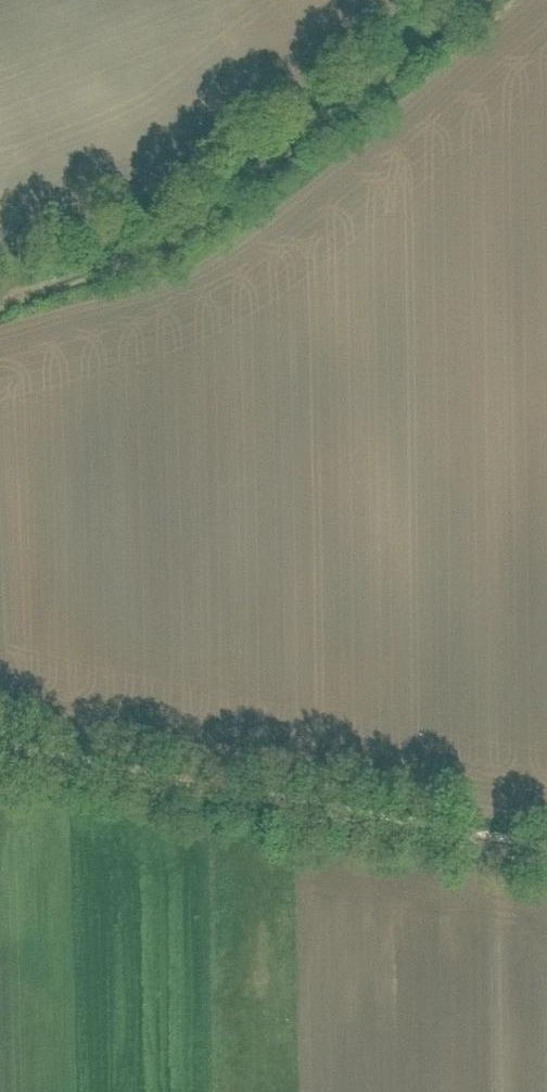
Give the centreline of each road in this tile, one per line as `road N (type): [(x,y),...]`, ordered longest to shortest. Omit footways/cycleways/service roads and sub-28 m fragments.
road 1 (track): [(0,303),(100,274),(181,234),(482,0)]
road 2 (track): [(0,756),(546,862)]

